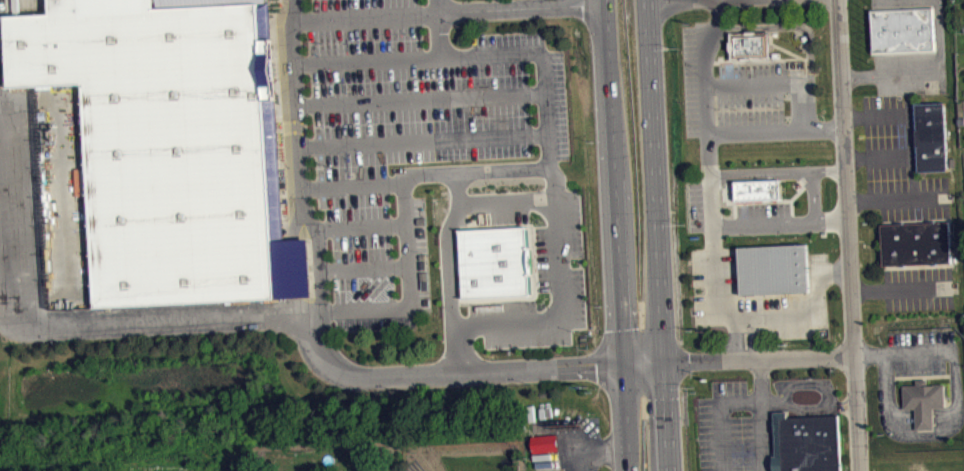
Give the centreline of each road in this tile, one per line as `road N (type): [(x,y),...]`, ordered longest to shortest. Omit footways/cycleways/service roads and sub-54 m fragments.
road 1 (primary): [(607,0),(629,470)]
road 2 (residential): [(858,470),(837,0)]
road 3 (primary): [(669,470),(649,0)]

